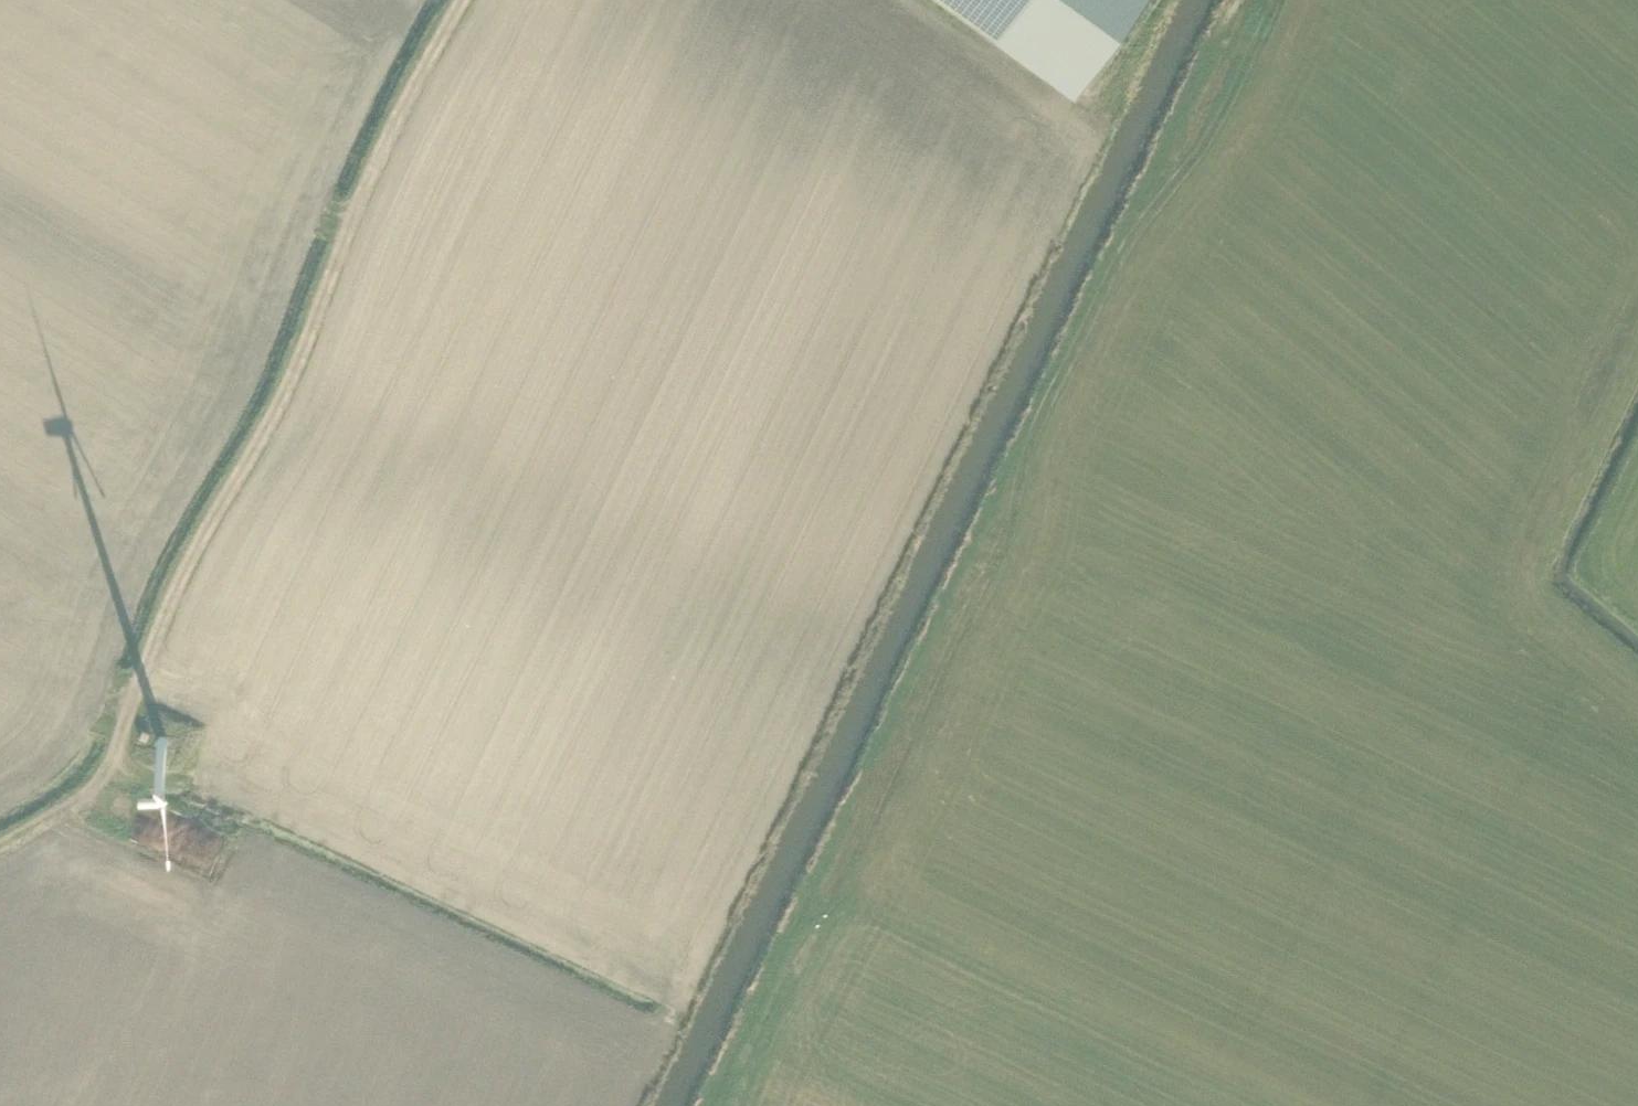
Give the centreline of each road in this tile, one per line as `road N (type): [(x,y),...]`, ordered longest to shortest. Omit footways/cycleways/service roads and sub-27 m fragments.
road 1 (track): [(100,786),(183,572),(286,387),(373,167),(459,0)]

